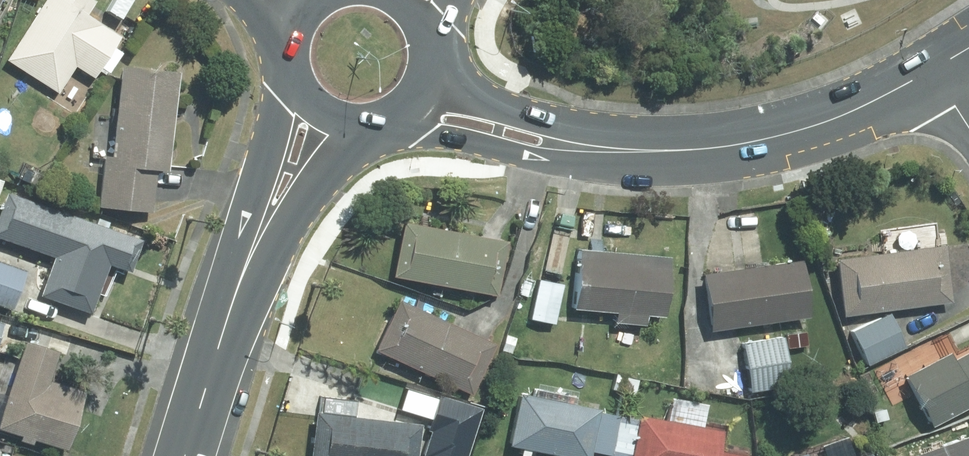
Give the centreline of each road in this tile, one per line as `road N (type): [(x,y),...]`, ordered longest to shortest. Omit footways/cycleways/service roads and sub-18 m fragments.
road 1 (tertiary): [(934,71),(822,124),(745,145),(666,152)]
road 2 (tertiary): [(666,152),(523,154),(428,135),(397,119)]
road 3 (tertiary): [(432,71),(504,112),(666,152)]
road 4 (secondary): [(235,296),(290,68)]
road 5 (secondary): [(364,129),(235,296)]
road 6 (secondary): [(235,296),(185,455)]

